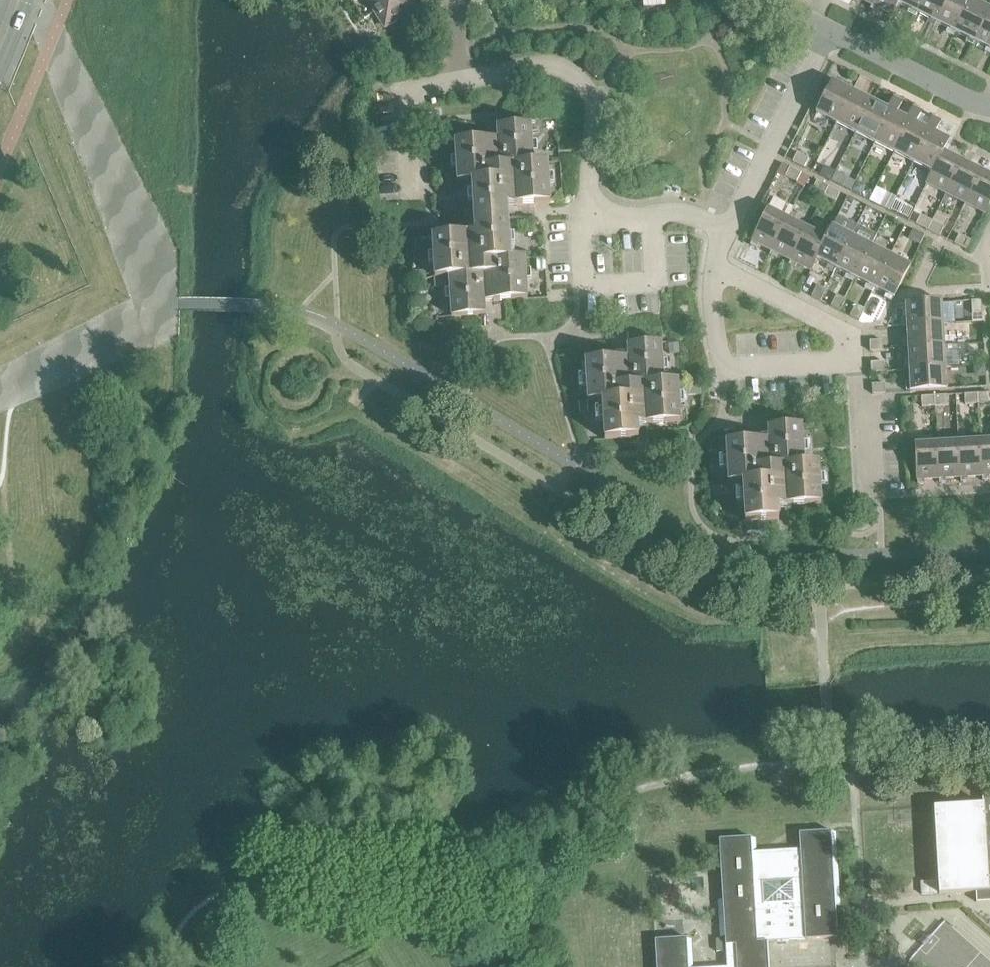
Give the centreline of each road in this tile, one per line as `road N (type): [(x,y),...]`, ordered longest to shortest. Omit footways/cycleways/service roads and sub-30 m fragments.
road 1 (residential): [(584,214),(585,90),(571,77),(534,66),(461,75)]
road 2 (residential): [(858,370),(728,379),(712,281)]
road 3 (residential): [(723,228),(817,27)]
road 4 (residential): [(648,214),(652,280),(588,284),(584,214)]
road 5 (tertiary): [(989,104),(926,85),(817,27)]
road 6 (residential): [(866,557),(858,370)]
road 7 (residential): [(858,370),(856,343),(769,295),(712,281)]
road 8 (residential): [(461,75),(405,93),(411,191)]

